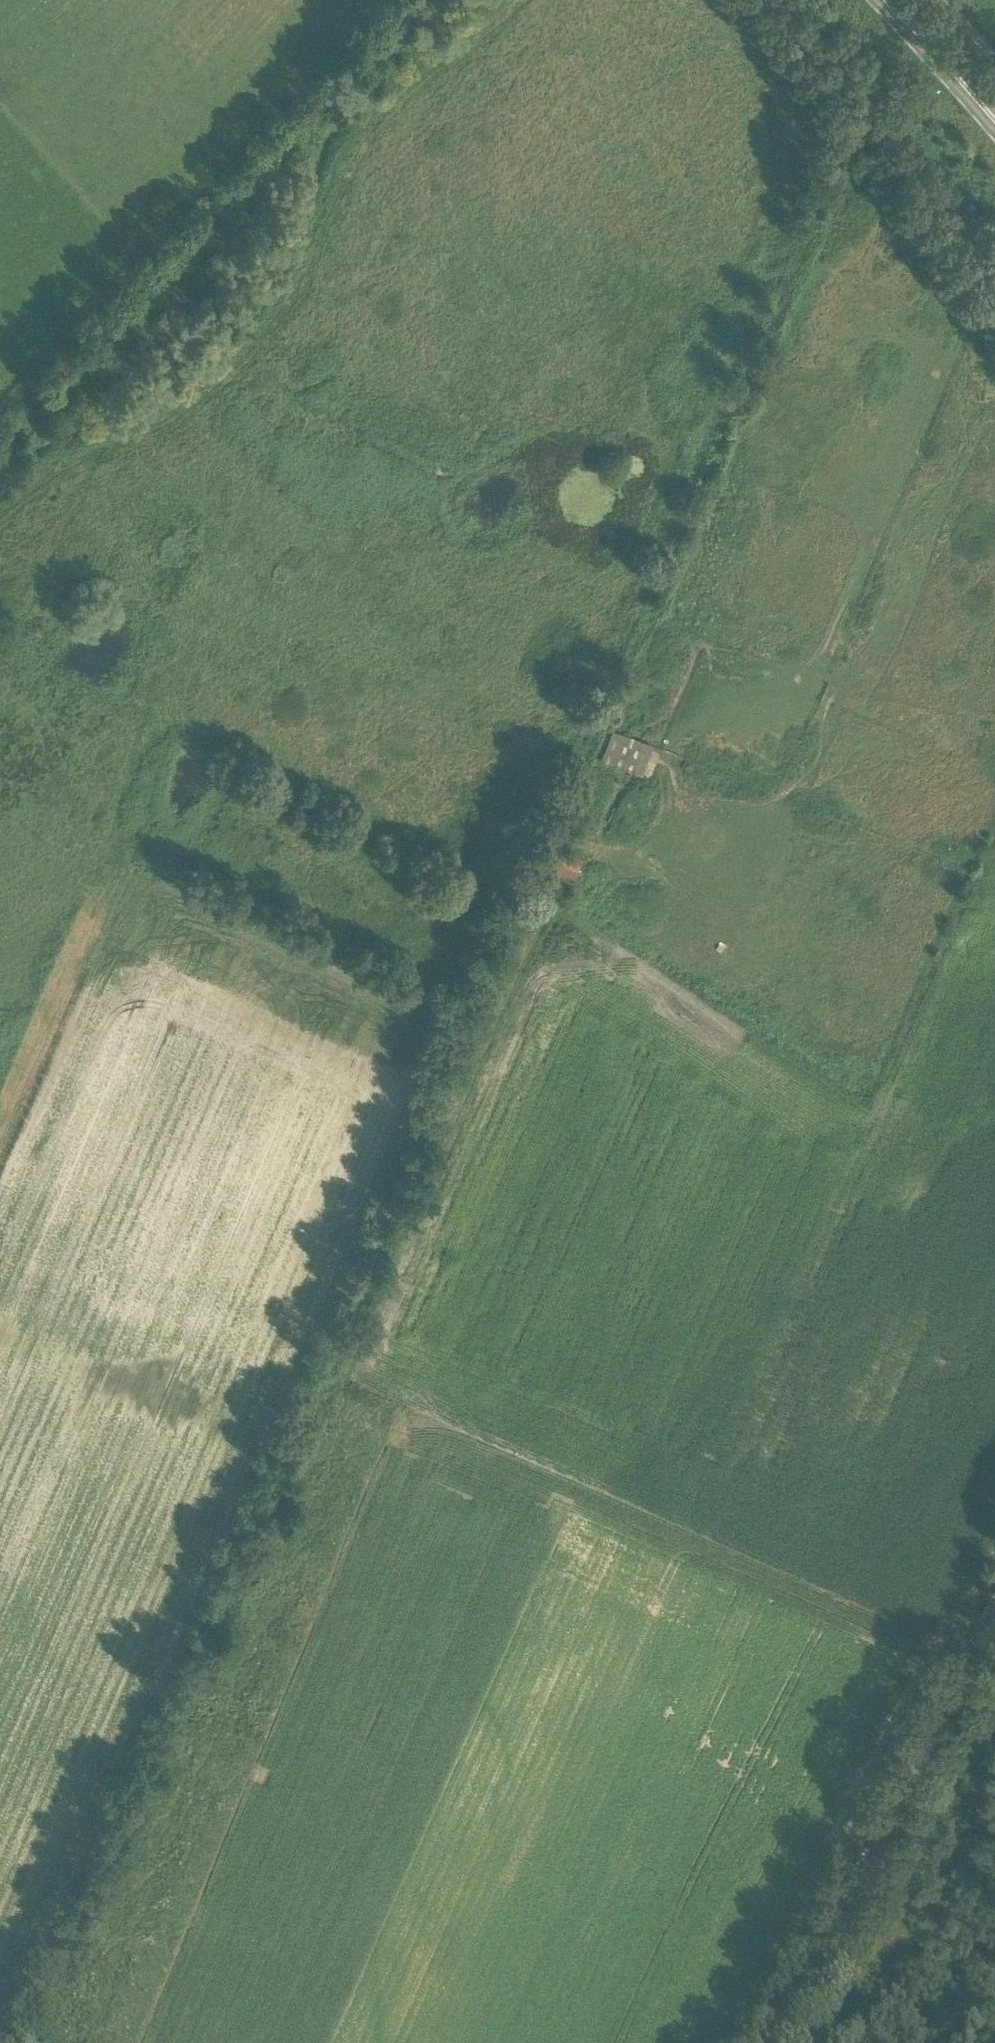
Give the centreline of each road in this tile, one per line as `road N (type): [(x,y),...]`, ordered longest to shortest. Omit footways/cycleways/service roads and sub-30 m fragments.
road 1 (unclassified): [(760,2042),(994,1592)]
road 2 (secondary): [(987,110),(886,0)]

